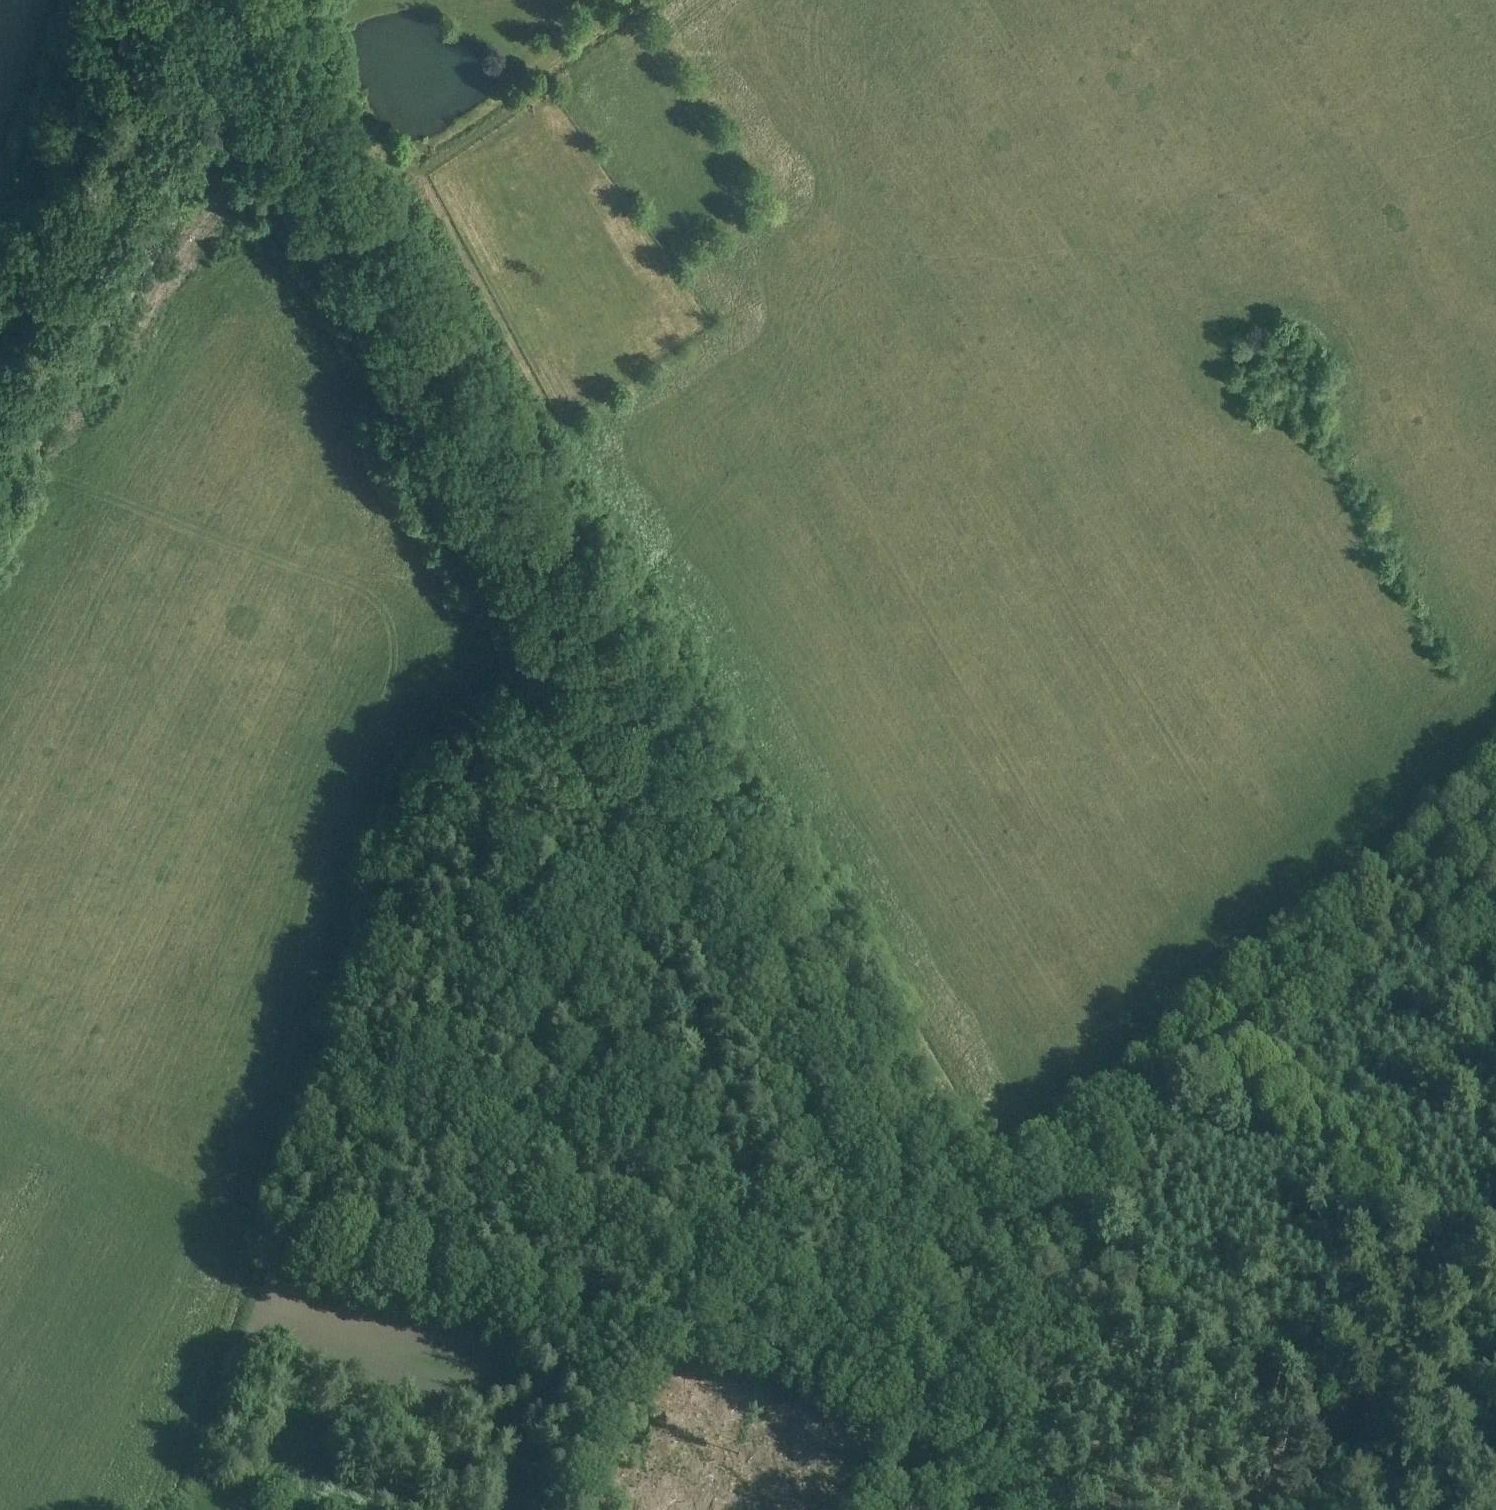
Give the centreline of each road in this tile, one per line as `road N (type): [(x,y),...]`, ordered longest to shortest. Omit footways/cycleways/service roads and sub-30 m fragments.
road 1 (track): [(663,554),(581,608),(561,599),(369,243),(393,177)]
road 2 (track): [(122,0),(0,353)]
road 3 (track): [(1378,1509),(1495,1452)]

